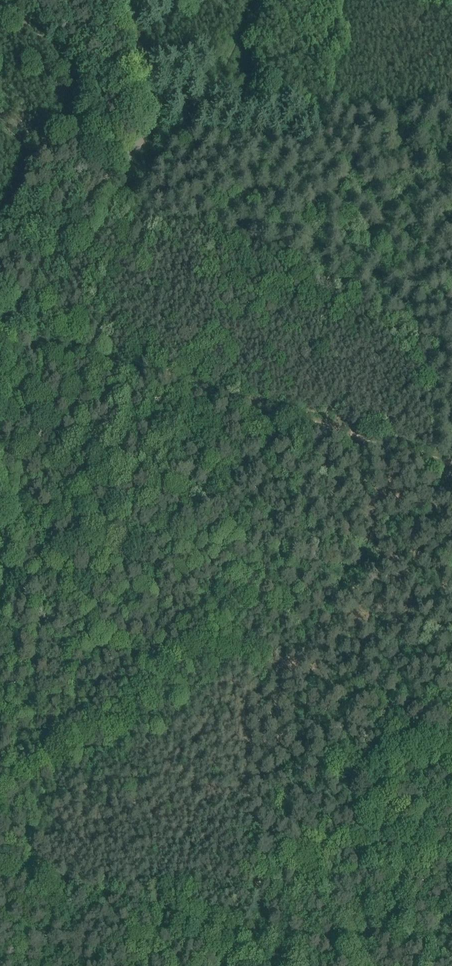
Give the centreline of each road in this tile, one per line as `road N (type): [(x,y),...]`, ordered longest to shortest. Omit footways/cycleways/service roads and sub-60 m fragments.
road 1 (track): [(6,332),(451,471)]
road 2 (track): [(0,867),(237,943),(451,944)]
road 3 (track): [(118,0),(130,32),(142,133),(6,332)]

